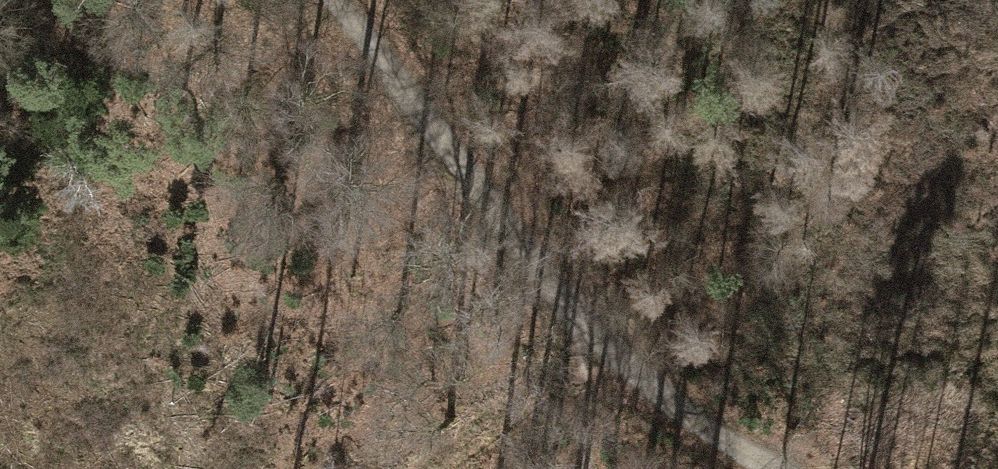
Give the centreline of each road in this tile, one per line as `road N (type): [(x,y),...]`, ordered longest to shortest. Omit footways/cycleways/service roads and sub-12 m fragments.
road 1 (track): [(580,314),(335,0)]
road 2 (track): [(772,468),(637,370),(580,314)]
road 3 (track): [(433,468),(580,314)]

